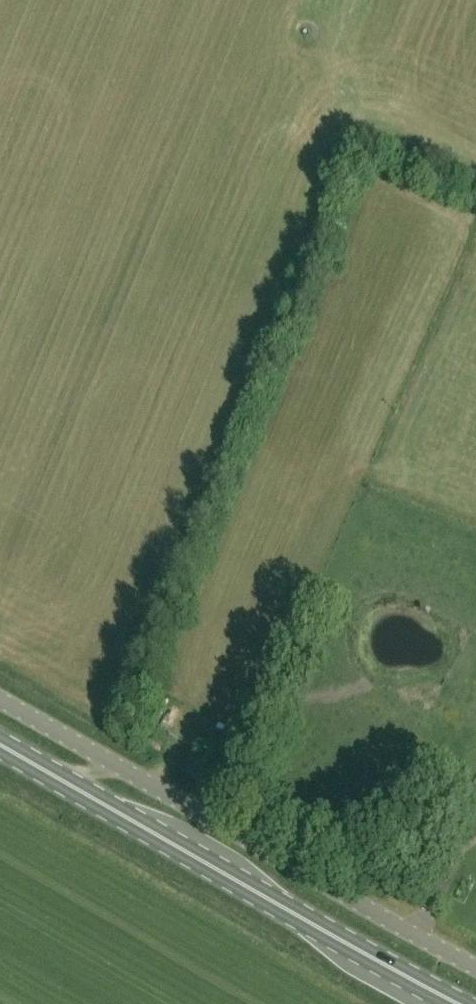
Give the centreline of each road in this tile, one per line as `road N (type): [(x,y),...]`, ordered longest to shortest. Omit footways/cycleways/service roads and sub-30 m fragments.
road 1 (unclassified): [(475,969),(0,702)]
road 2 (primary): [(454,1003),(0,748)]

